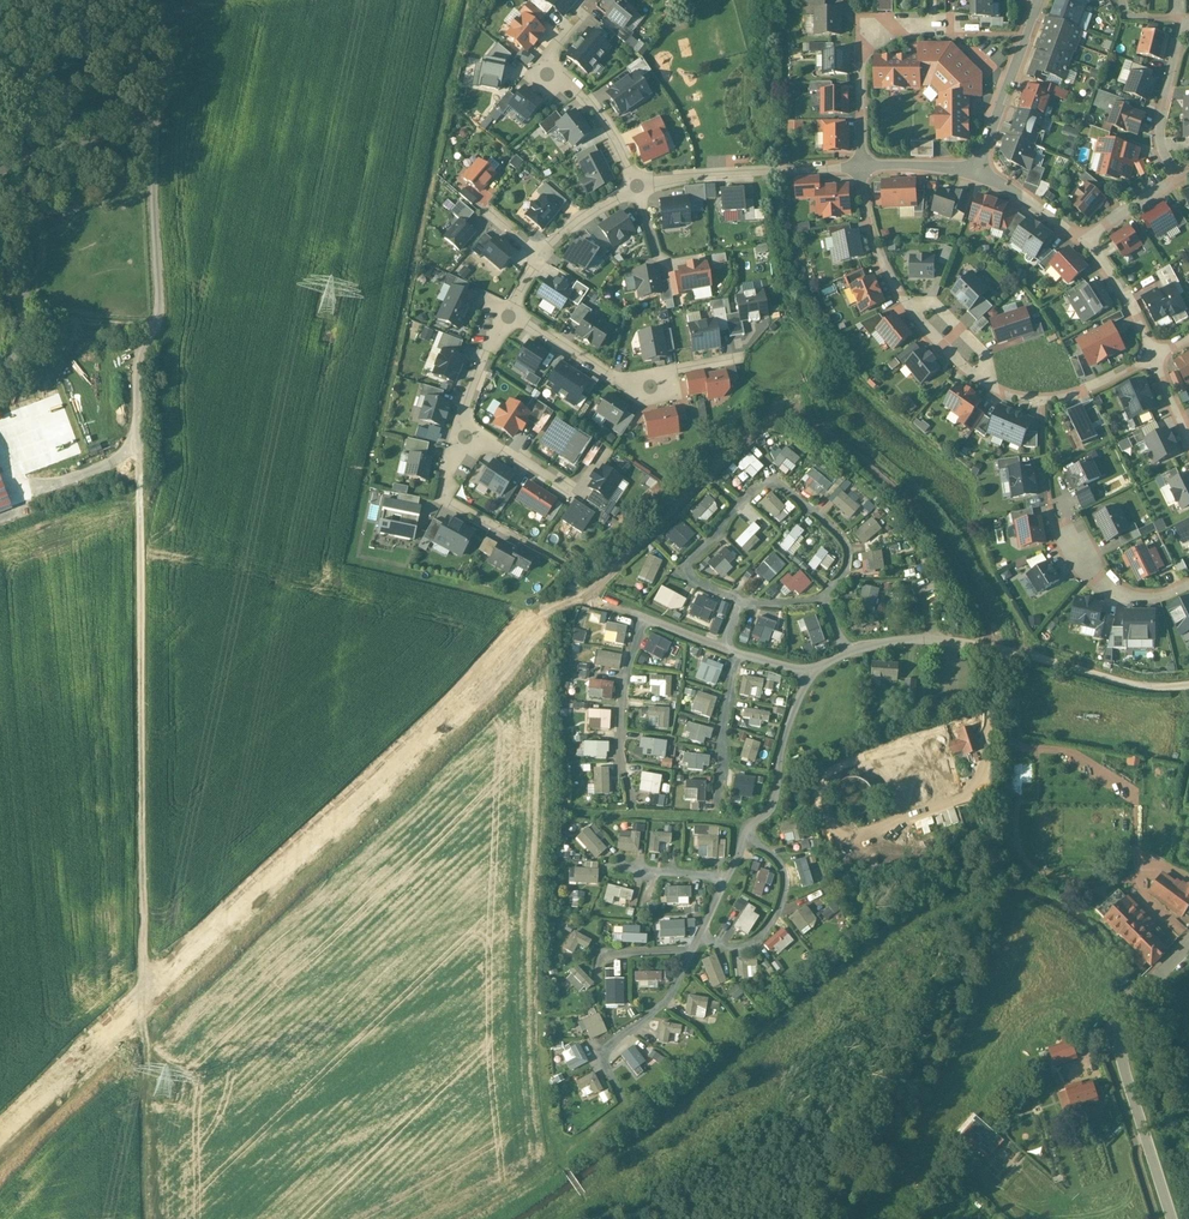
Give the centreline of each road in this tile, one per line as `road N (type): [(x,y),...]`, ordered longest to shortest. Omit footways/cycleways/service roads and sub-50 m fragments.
road 1 (residential): [(1152,355),(1070,395),(1042,400),(996,390),(899,293),(866,215),(861,166)]
road 2 (unclassified): [(1188,936),(1139,993),(1119,1033),(1171,1218)]
road 3 (unclassified): [(1188,684),(1137,686),(996,649),(907,641)]
road 4 (residential): [(507,312),(615,380),(731,360)]
road 5 (residential): [(1188,582),(1137,594),(1104,583),(1070,551),(1046,458)]
road 6 (residential): [(861,166),(637,187)]
road 7 (residential): [(861,166),(867,40),(963,36)]
road 8 (residential): [(581,13),(550,59),(602,119),(637,187)]
road 9 (residential): [(1170,182),(1157,132),(1188,13)]
road 10 (residential): [(1035,0),(980,165)]
road 11 (residential): [(1082,240),(1152,355)]
road 12 (residential): [(464,426),(444,499),(488,523)]
road 13 (residential): [(507,312),(464,426)]
road 14 (residential): [(637,187),(579,218),(539,256)]

